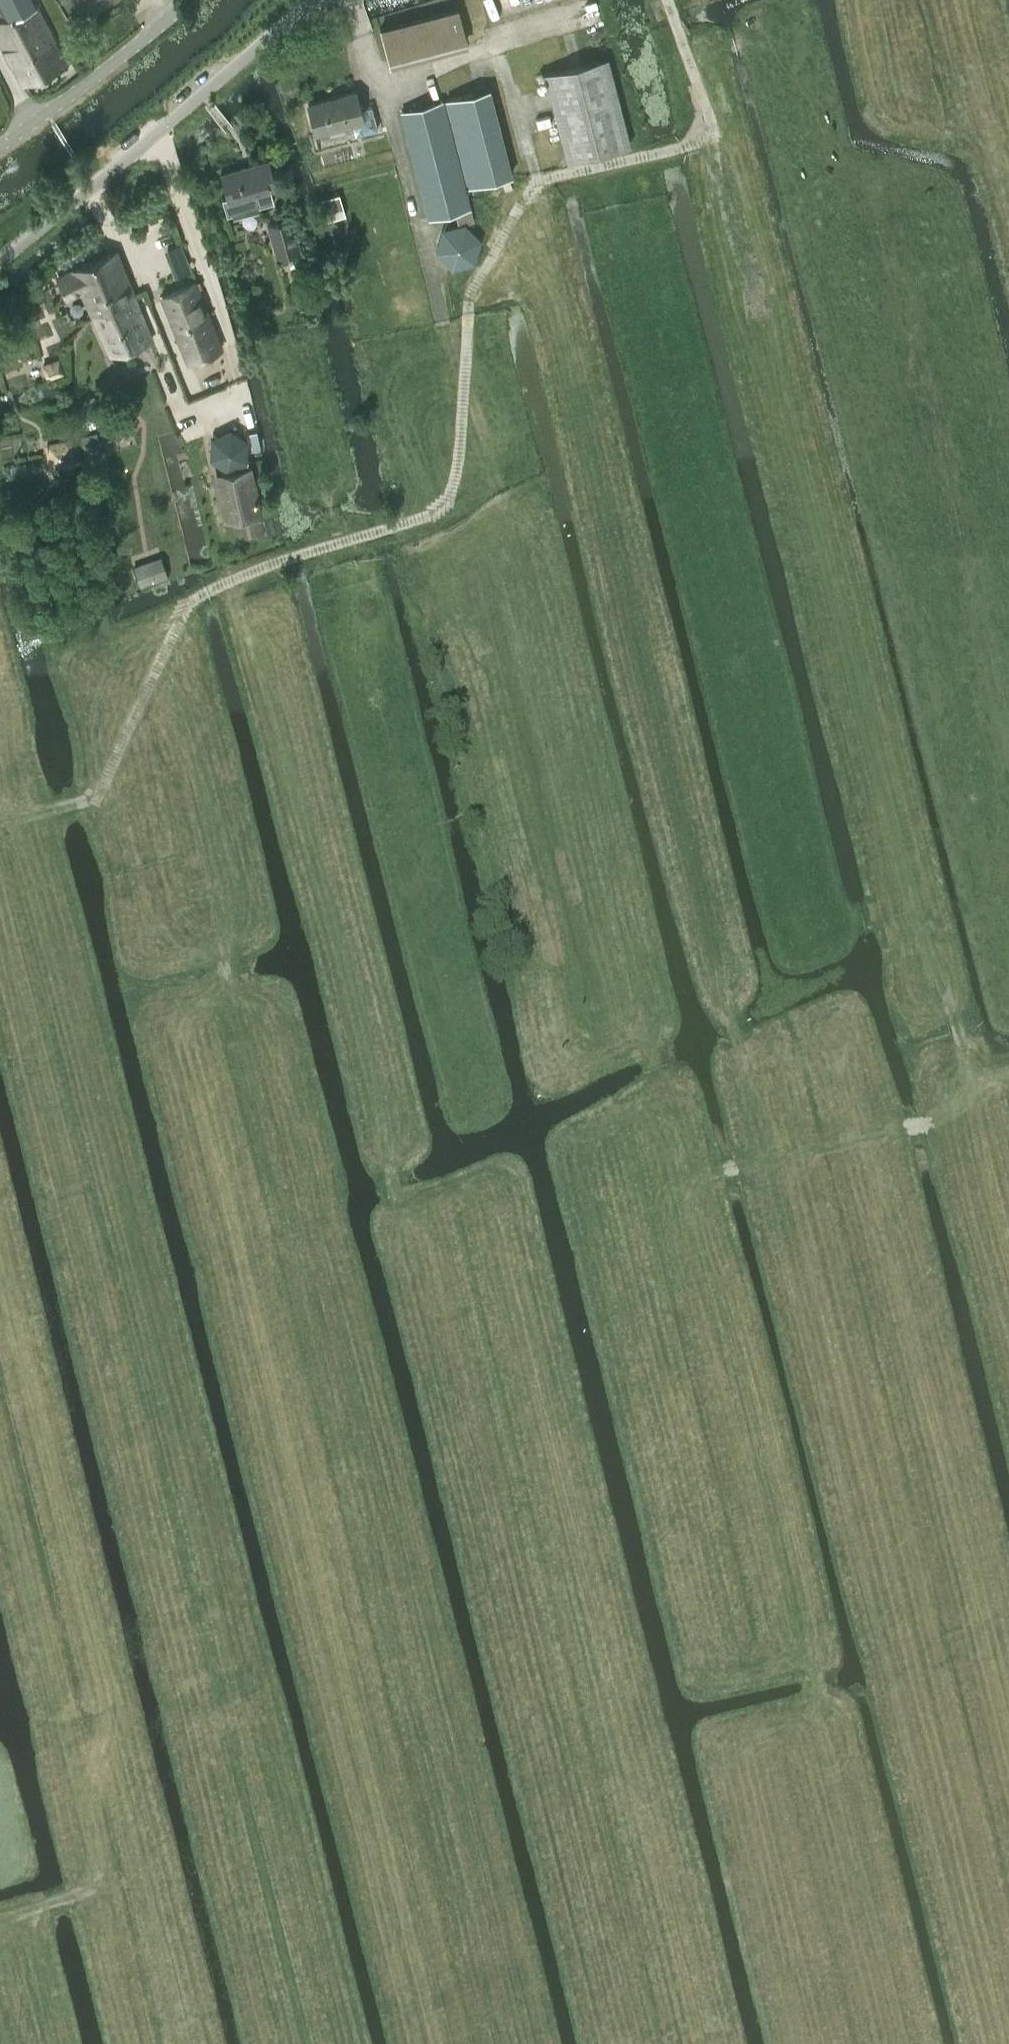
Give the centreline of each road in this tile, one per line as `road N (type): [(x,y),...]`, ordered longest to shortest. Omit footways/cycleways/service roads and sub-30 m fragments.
road 1 (track): [(665,0),(712,128),(702,140),(537,181),(468,298),(459,449),(448,497),(396,527),(230,579),(194,599),(96,797),(0,822)]
road 2 (residential): [(318,0),(0,260)]
road 3 (unclassified): [(0,146),(188,0)]

